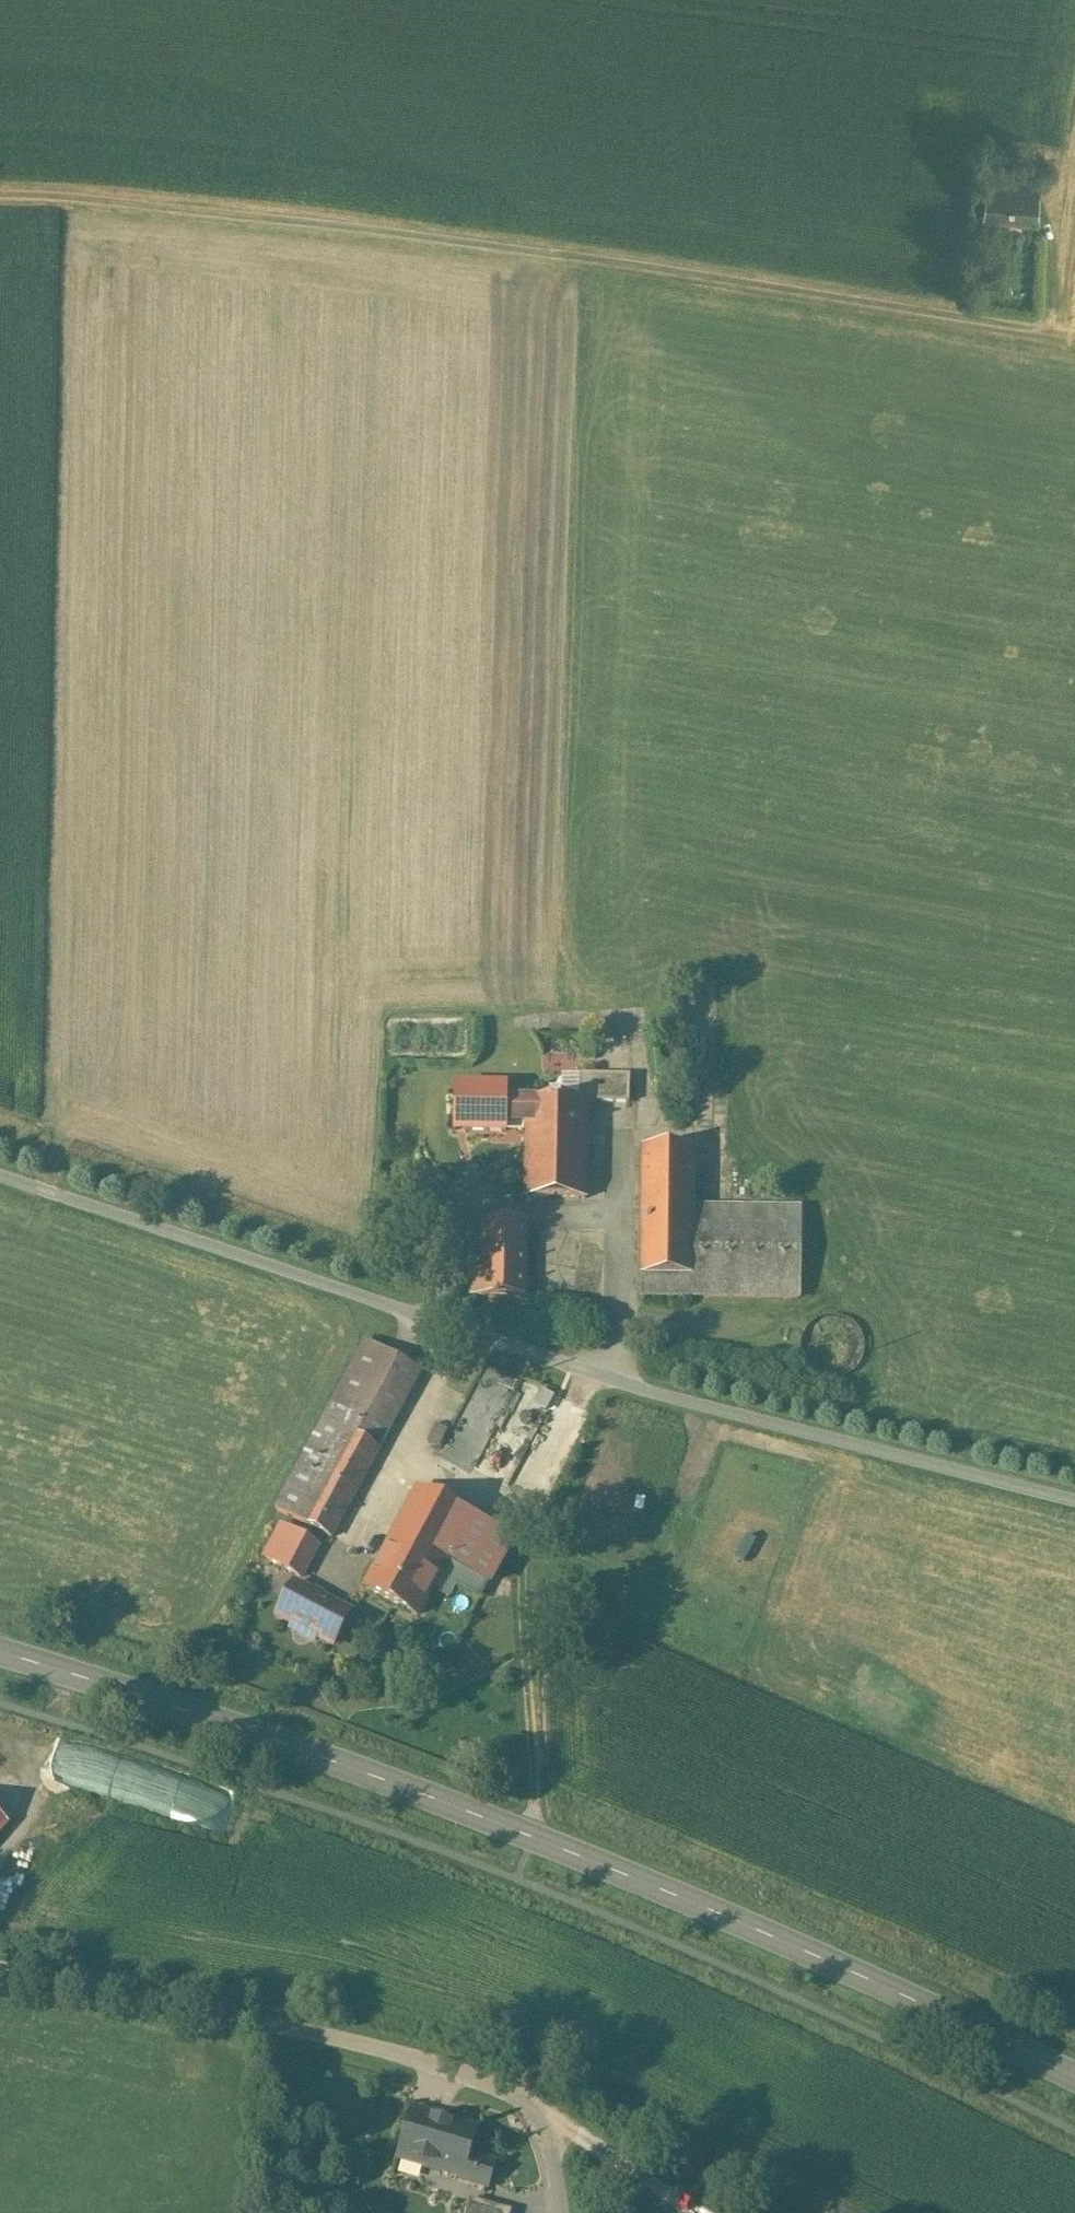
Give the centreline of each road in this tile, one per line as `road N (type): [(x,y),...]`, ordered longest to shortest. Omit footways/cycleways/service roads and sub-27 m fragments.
road 1 (secondary): [(1074,2078),(599,1865),(277,1742),(0,1652)]
road 2 (unclassified): [(1074,1498),(583,1366),(0,1174)]
road 3 (track): [(0,194),(381,231),(1042,324)]
road 4 (unclassified): [(563,2212),(531,2104),(481,2079),(0,1973)]
road 5 (track): [(1042,324),(1074,101)]

